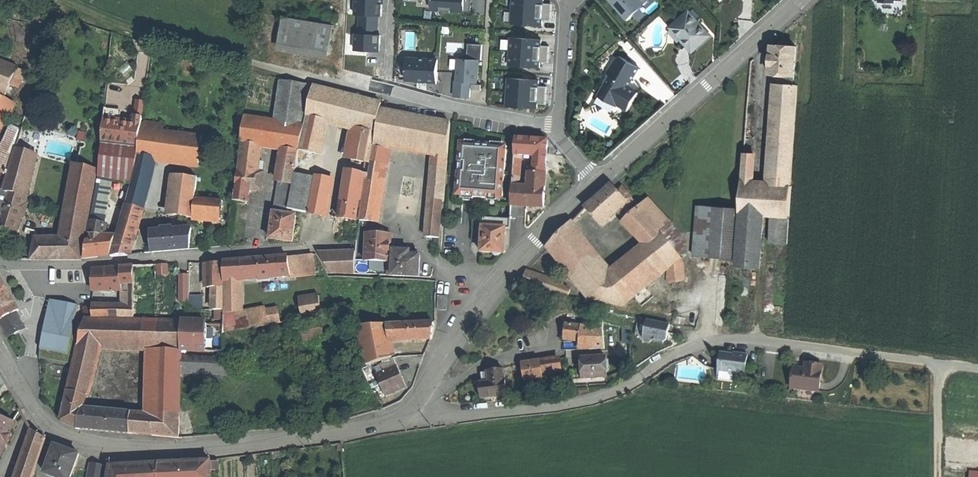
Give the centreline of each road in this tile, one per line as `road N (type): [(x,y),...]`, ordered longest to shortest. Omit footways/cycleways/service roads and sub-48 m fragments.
road 1 (tertiary): [(17,383),(39,421),(68,440),(114,452),(241,445),(382,427),(411,413)]
road 2 (residential): [(411,413),(453,416),(614,388),(706,340),(820,347)]
road 3 (residential): [(29,274),(312,248),(317,228)]
road 4 (tertiary): [(596,185),(802,0)]
road 5 (tertiary): [(426,391),(504,274),(596,185)]
road 6 (residential): [(426,391),(443,392),(488,365),(554,349),(559,315)]
road 7 (residential): [(556,132),(398,94)]
road 8 (residential): [(556,132),(572,1)]

